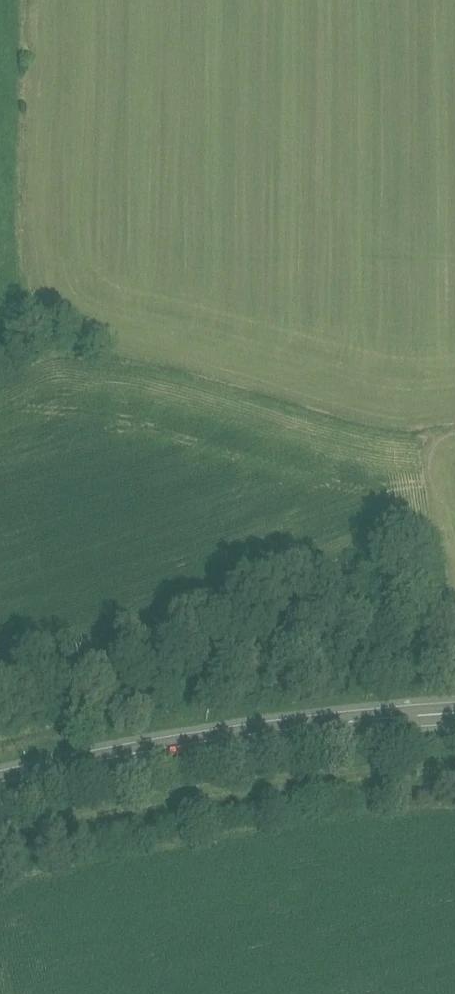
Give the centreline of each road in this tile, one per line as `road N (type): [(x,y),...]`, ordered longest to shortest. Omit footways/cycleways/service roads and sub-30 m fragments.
road 1 (tertiary): [(454,712),(181,745),(0,782)]

